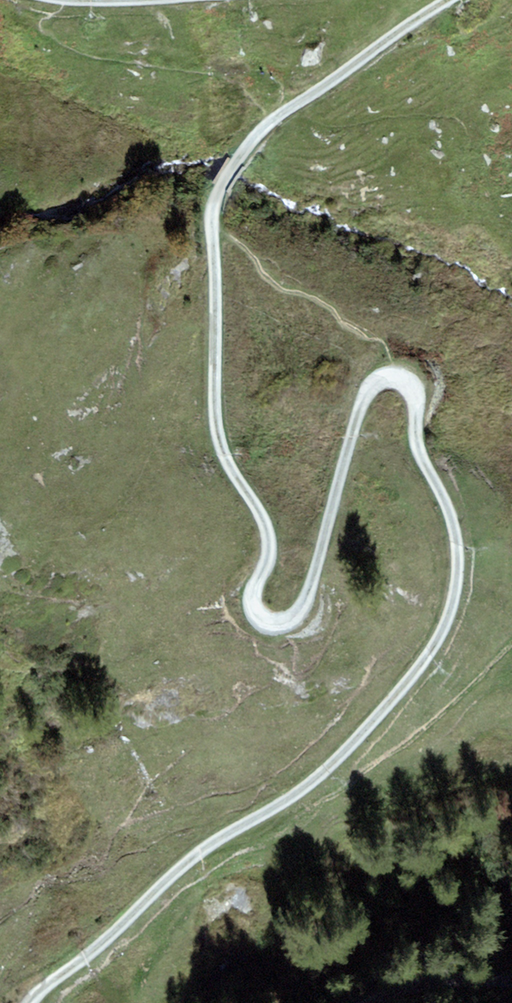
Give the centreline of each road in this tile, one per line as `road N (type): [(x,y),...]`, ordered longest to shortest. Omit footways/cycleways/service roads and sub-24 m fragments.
road 1 (track): [(27,1002),(198,853),(330,766),(400,690),(447,624),(456,534),(421,454),(411,388),(393,376),(375,383),(359,411),(302,609),(276,623),(255,608),(270,542),(217,426),(213,221),(236,162),(271,123),(448,0)]
road 2 (track): [(511,981),(432,980),(365,1002)]

